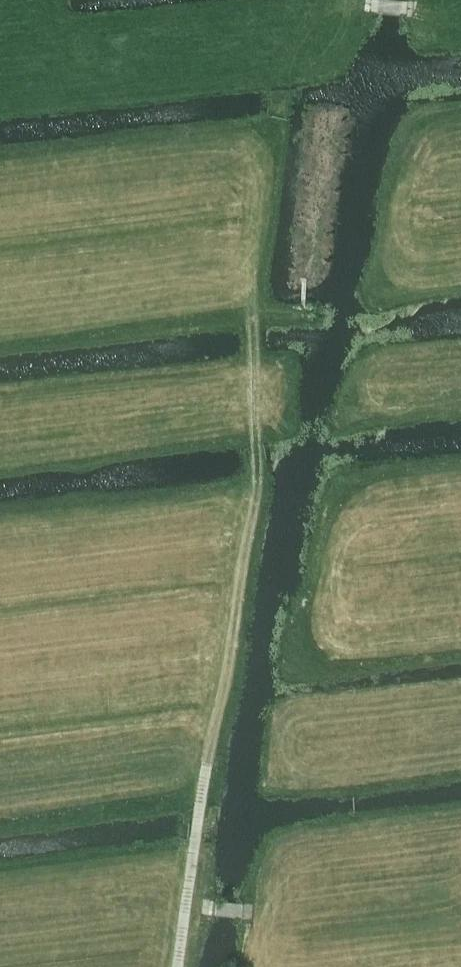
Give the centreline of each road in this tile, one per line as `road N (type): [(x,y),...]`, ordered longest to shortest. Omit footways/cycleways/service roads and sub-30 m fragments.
road 1 (track): [(289,356),(282,423),(266,426),(179,966)]
road 2 (track): [(359,6),(316,18),(295,45),(264,290),(277,318),(289,322)]
road 3 (track): [(335,906),(250,913),(185,906)]

